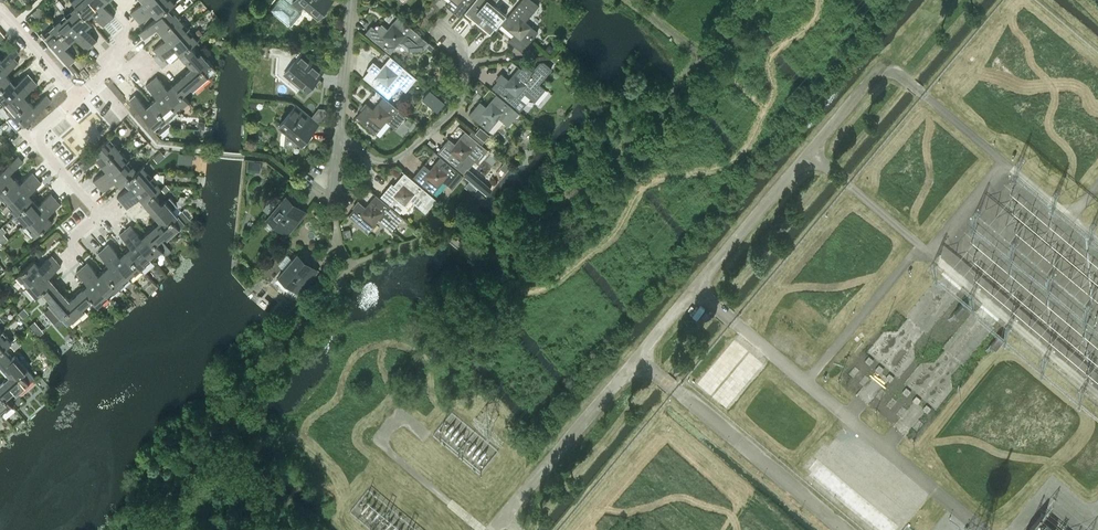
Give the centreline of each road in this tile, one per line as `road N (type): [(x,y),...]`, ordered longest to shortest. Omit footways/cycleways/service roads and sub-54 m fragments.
road 1 (residential): [(446,32),(463,45),(464,87),(438,127),(388,161),(339,136)]
road 2 (residential): [(79,96),(31,136),(104,219)]
road 3 (residential): [(339,136),(352,0)]

